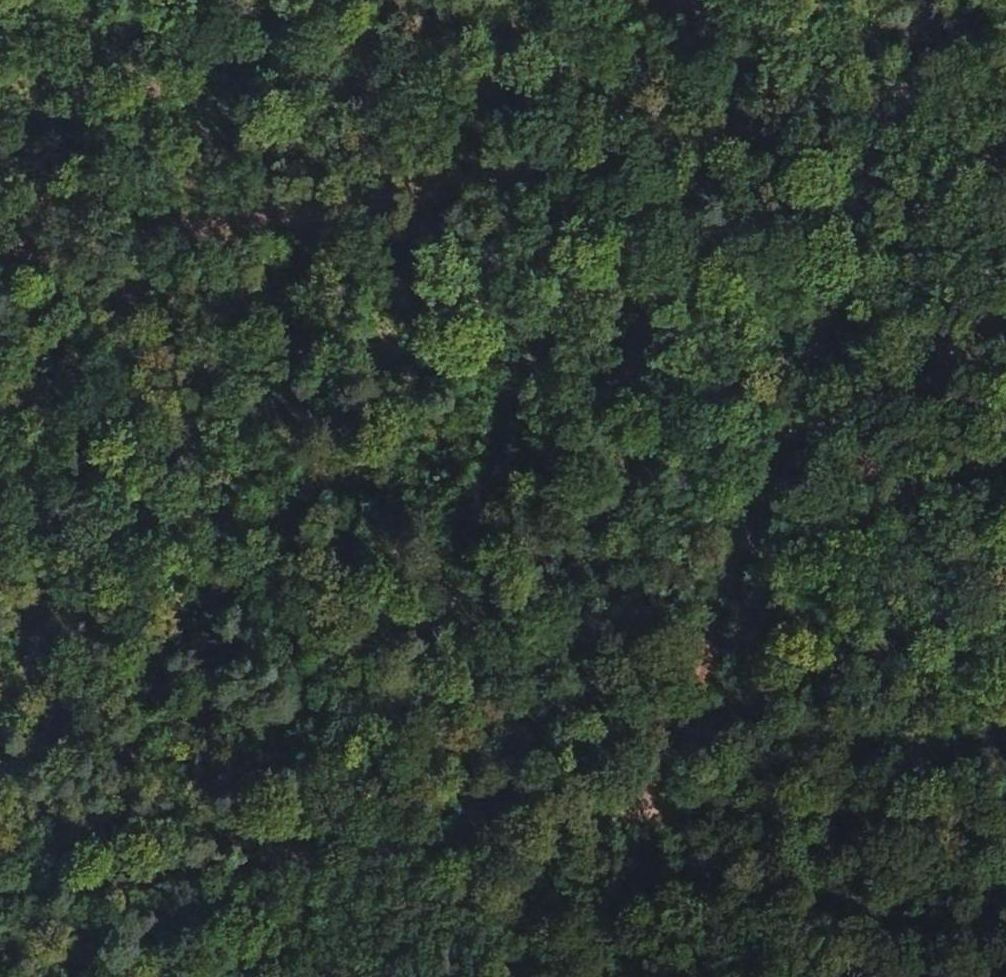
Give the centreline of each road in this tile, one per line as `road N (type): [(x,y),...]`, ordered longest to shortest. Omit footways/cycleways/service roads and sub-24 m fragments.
road 1 (track): [(0,185),(649,807),(774,976)]
road 2 (track): [(0,293),(144,321),(1005,148)]
road 3 (track): [(1005,827),(649,807),(0,897)]

